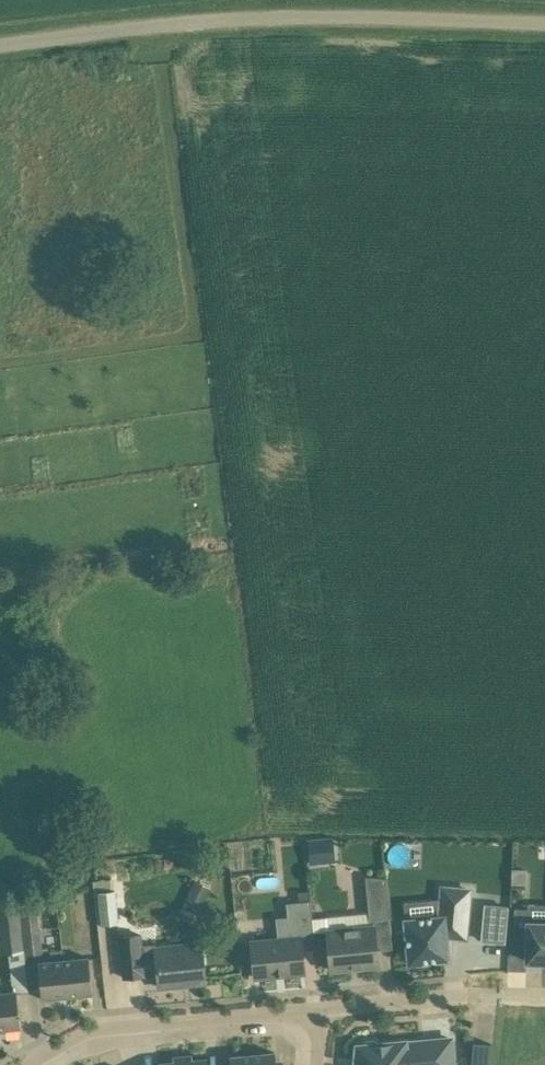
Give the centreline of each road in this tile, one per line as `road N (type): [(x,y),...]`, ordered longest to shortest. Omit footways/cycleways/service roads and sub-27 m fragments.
road 1 (unclassified): [(0,47),(159,29),(544,33)]
road 2 (residential): [(27,1064),(100,1028),(320,1007)]
road 3 (residential): [(320,1007),(544,995)]

